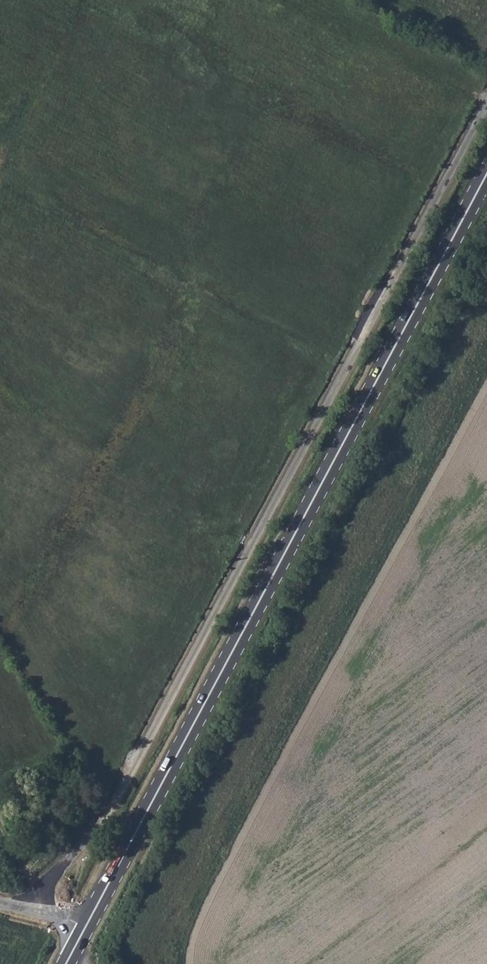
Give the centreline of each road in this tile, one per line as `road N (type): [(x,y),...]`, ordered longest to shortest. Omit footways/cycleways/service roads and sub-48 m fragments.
road 1 (unclassified): [(31,911),(112,805),(486,107)]
road 2 (primary): [(486,174),(84,930)]

